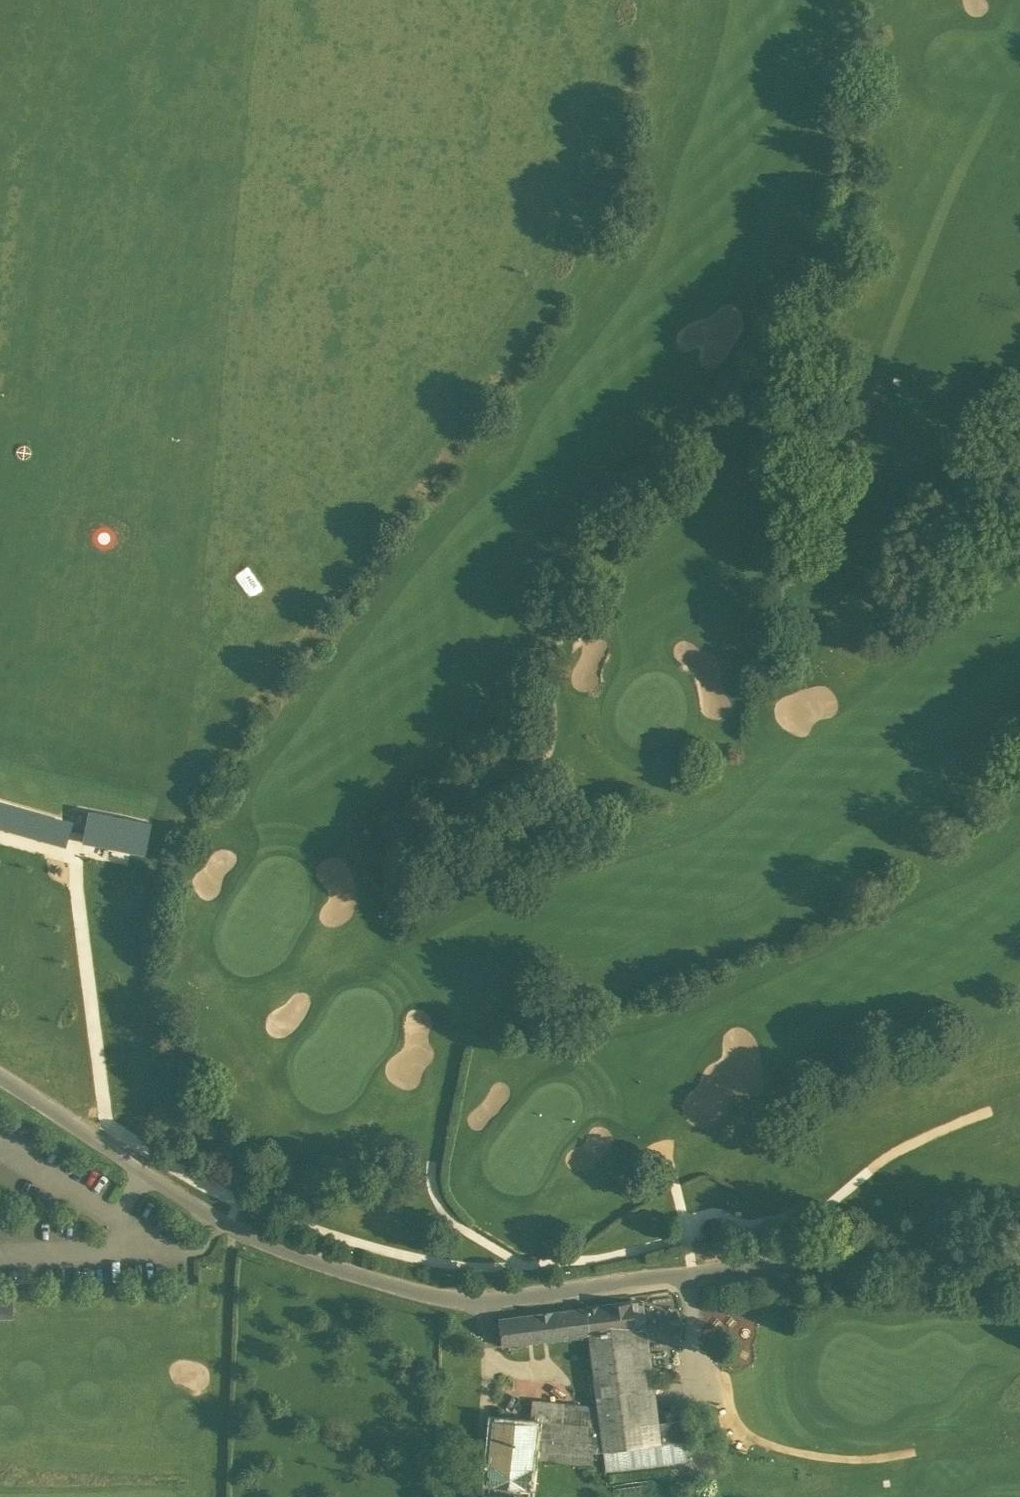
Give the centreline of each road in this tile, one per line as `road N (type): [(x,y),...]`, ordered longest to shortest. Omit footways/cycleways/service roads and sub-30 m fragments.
road 1 (unclassified): [(1019,1267),(880,1256),(487,1298),(434,1295),(228,1224),(0,1078)]

